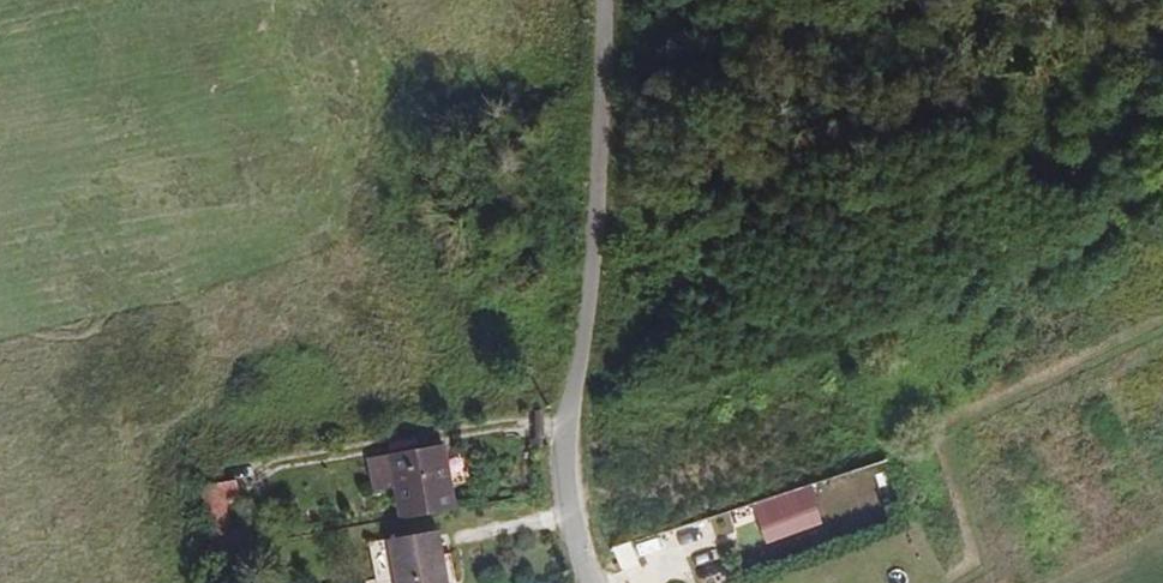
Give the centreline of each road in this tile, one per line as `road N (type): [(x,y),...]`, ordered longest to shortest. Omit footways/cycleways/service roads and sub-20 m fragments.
road 1 (residential): [(582,582),(561,470),(596,0)]

